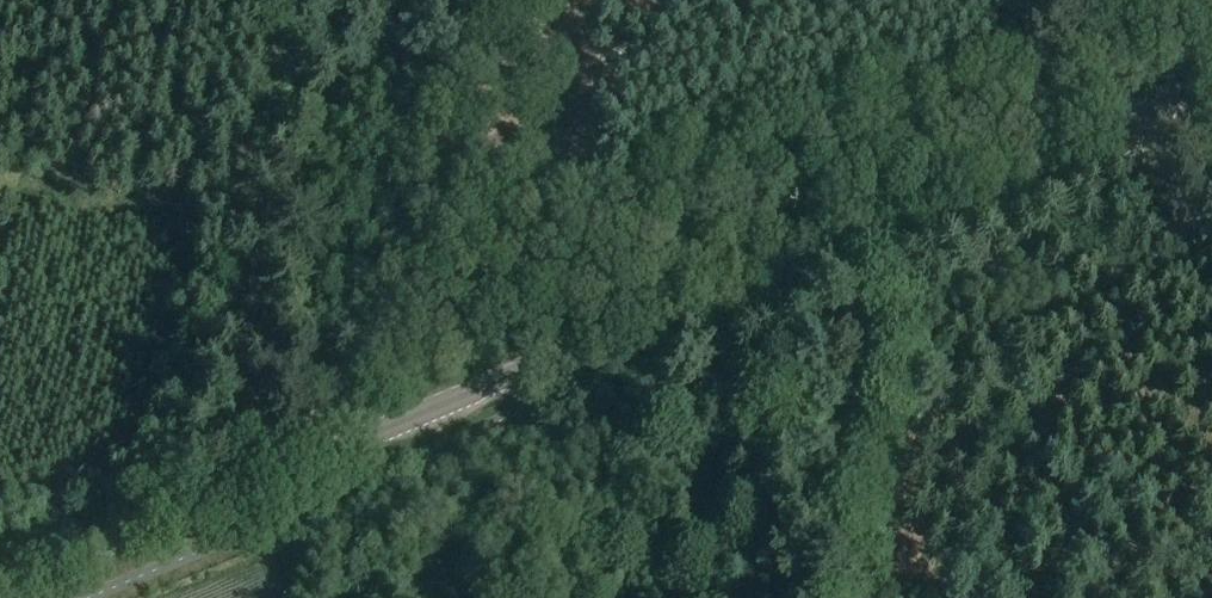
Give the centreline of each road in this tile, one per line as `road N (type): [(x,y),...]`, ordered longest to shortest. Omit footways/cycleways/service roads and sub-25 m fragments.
road 1 (tertiary): [(0,591),(1211,84)]
road 2 (track): [(1211,213),(1184,182),(1144,112)]

